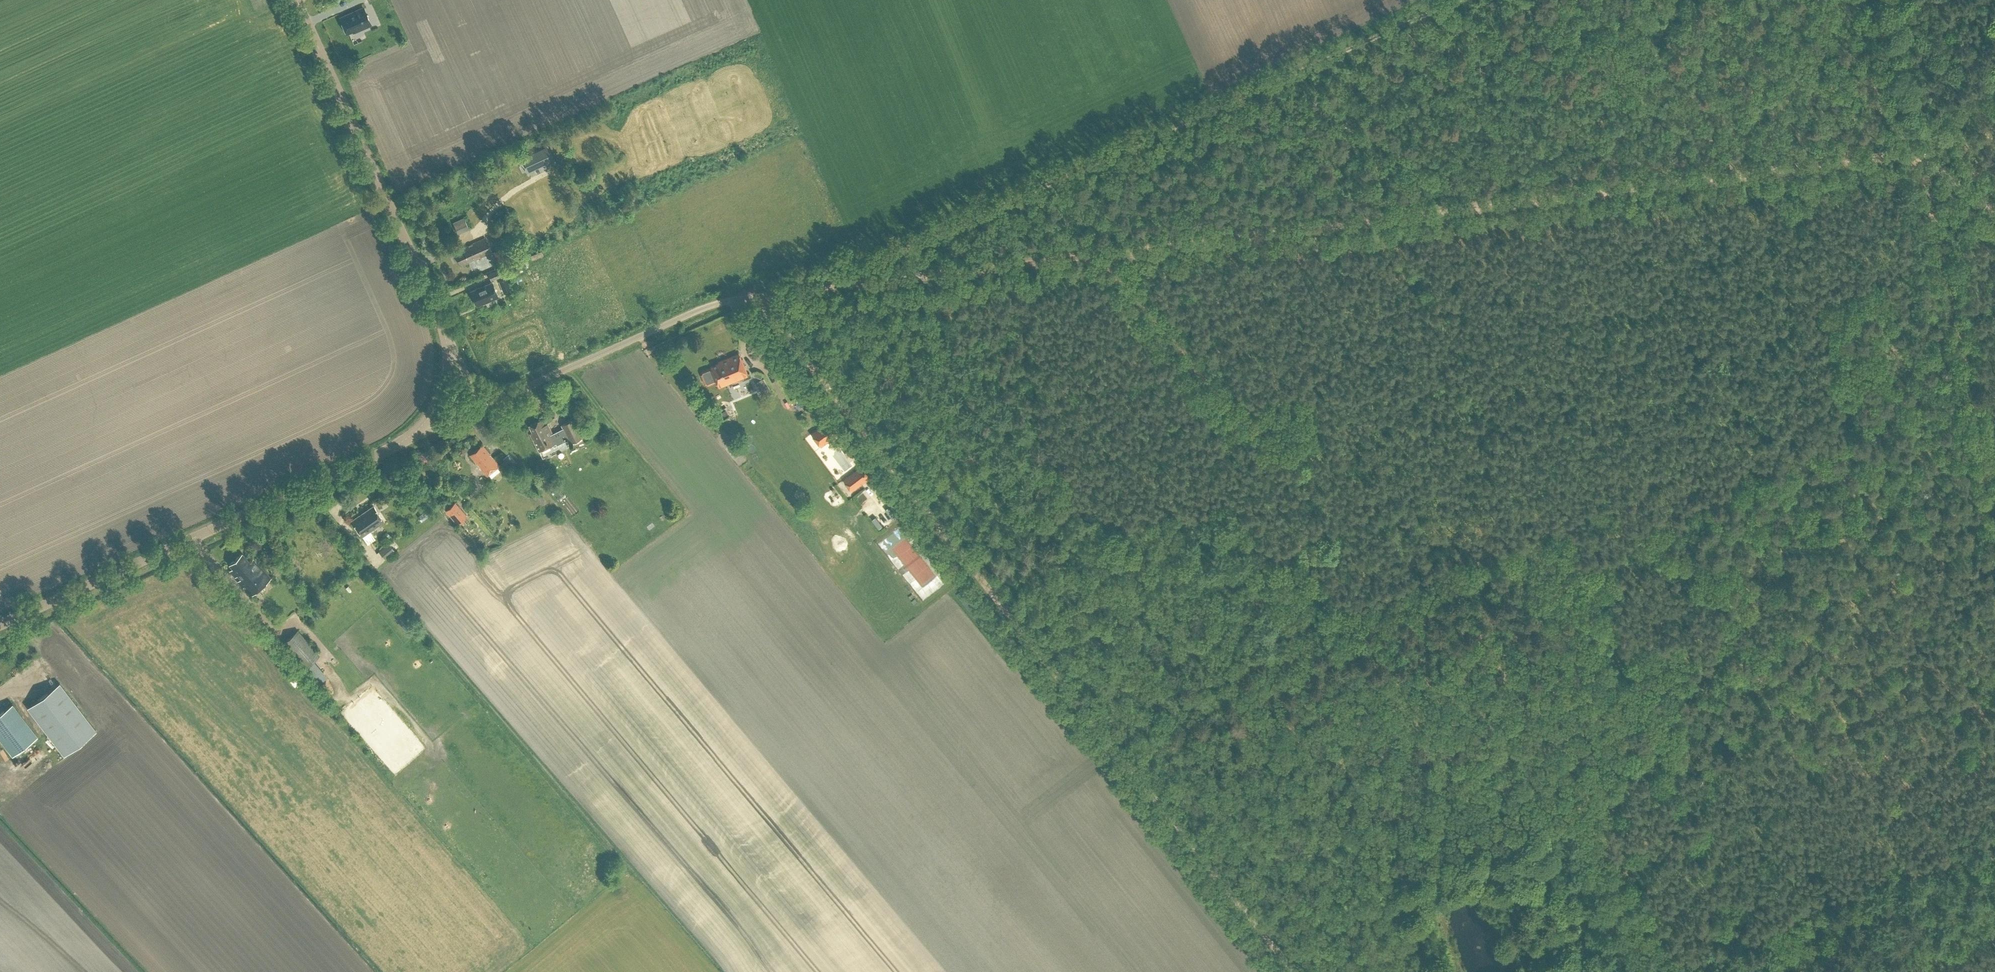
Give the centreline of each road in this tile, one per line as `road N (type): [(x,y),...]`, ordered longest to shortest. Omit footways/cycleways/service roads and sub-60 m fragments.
road 1 (track): [(921,276),(1890,157),(1931,167),(1994,215)]
road 2 (track): [(757,295),(1296,971)]
road 3 (track): [(837,285),(842,275),(1453,0)]
road 4 (unclassified): [(482,406),(717,302),(921,276)]
road 5 (tertiary): [(0,622),(411,437)]
road 6 (tertiary): [(444,330),(297,0)]
road 7 (track): [(757,295),(767,276),(1011,170)]

